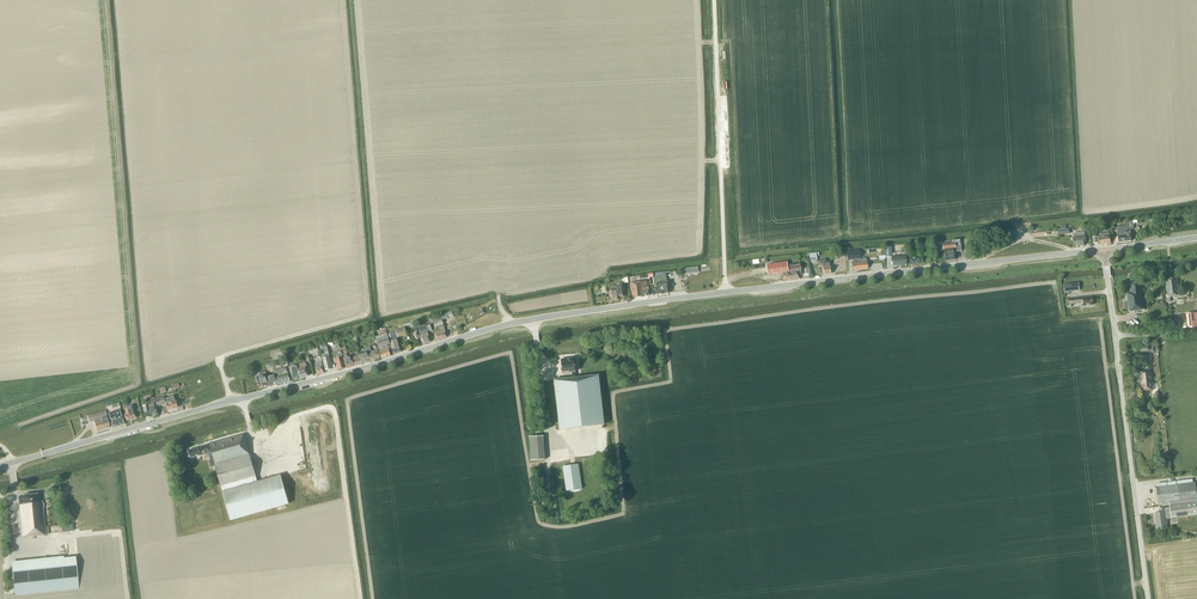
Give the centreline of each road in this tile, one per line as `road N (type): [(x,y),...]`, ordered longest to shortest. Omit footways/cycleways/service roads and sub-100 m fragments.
road 1 (tertiary): [(0,466),(510,324),(726,292)]
road 2 (tertiary): [(726,292),(1105,250)]
road 3 (unclassified): [(1147,598),(1105,250)]
road 4 (unclassified): [(726,292),(714,0)]
road 5 (track): [(256,452),(292,417),(323,408),(335,413),(360,598)]

